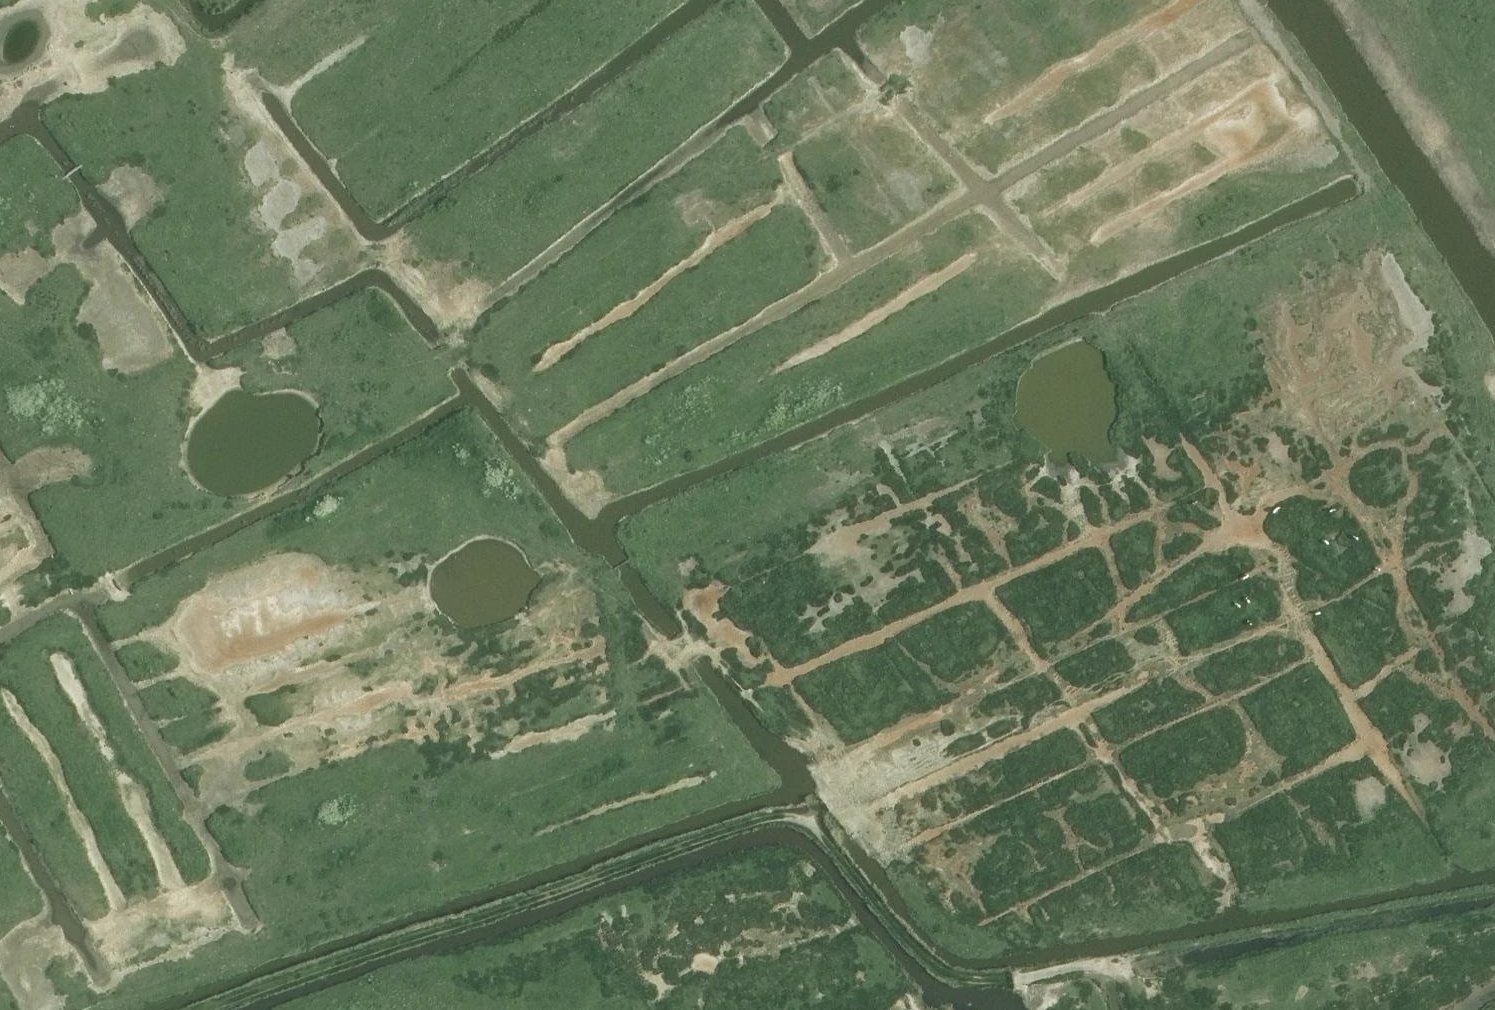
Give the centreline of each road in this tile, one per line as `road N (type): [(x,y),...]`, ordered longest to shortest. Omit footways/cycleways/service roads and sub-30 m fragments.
road 1 (track): [(216,1009),(670,854),(792,820),(828,841),(929,963),(955,981),(989,987),(1137,960)]

